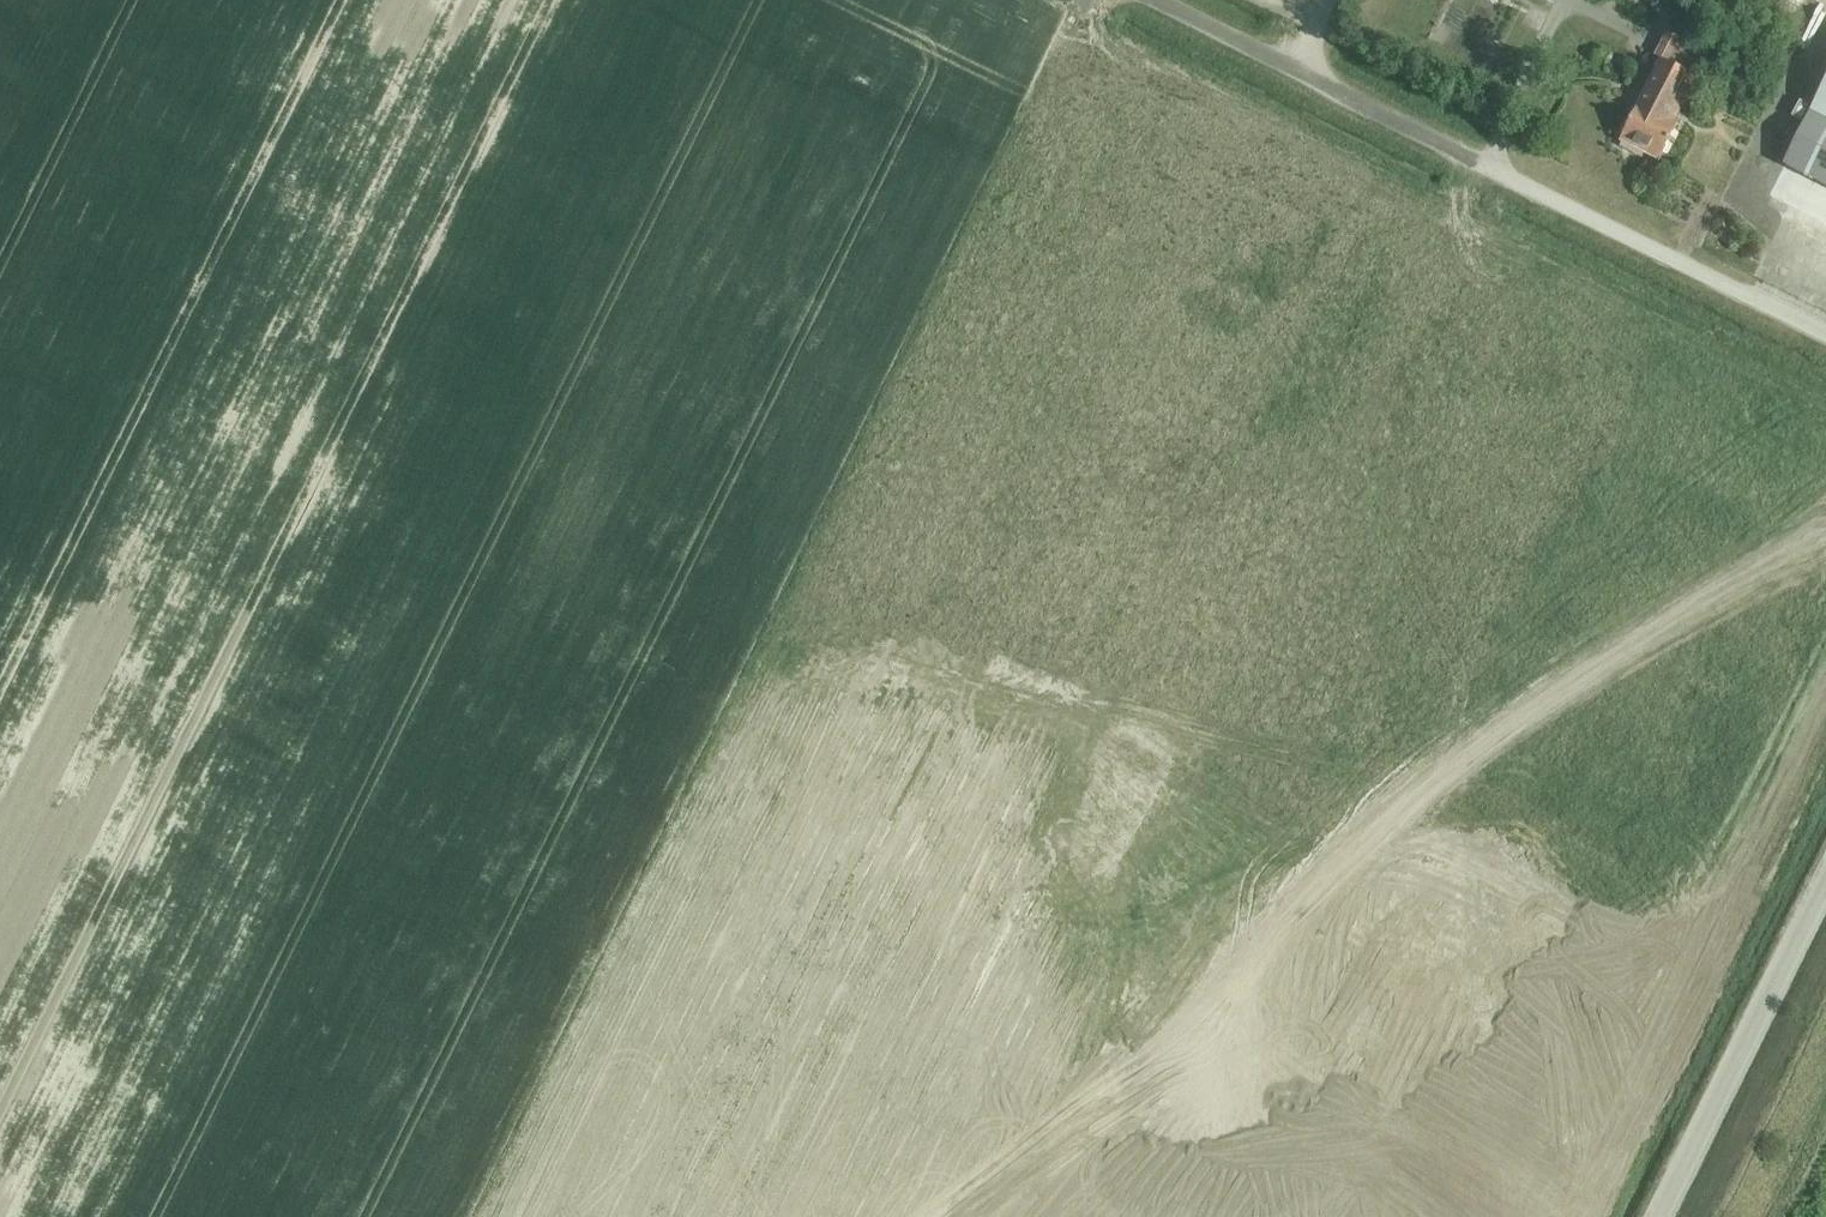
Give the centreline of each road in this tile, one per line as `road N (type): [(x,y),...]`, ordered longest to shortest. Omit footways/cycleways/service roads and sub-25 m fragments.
road 1 (unclassified): [(1825,338),(1142,0)]
road 2 (unclassified): [(1651,1216),(1825,852)]

